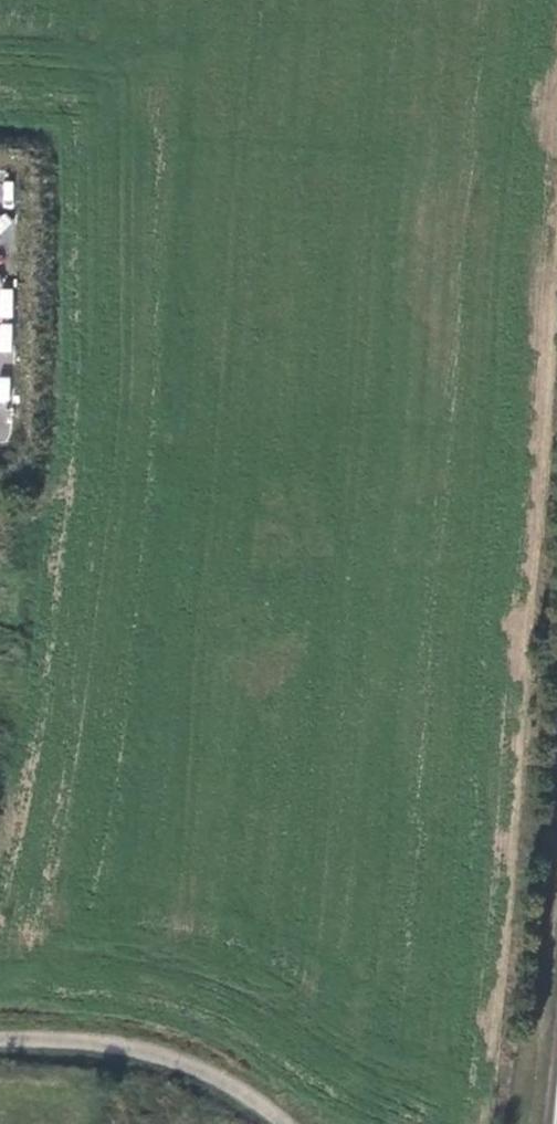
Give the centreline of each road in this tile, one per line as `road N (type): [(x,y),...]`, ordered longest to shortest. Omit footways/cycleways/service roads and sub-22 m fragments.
road 1 (track): [(0,1039),(136,1048),(226,1085),(281,1123)]

